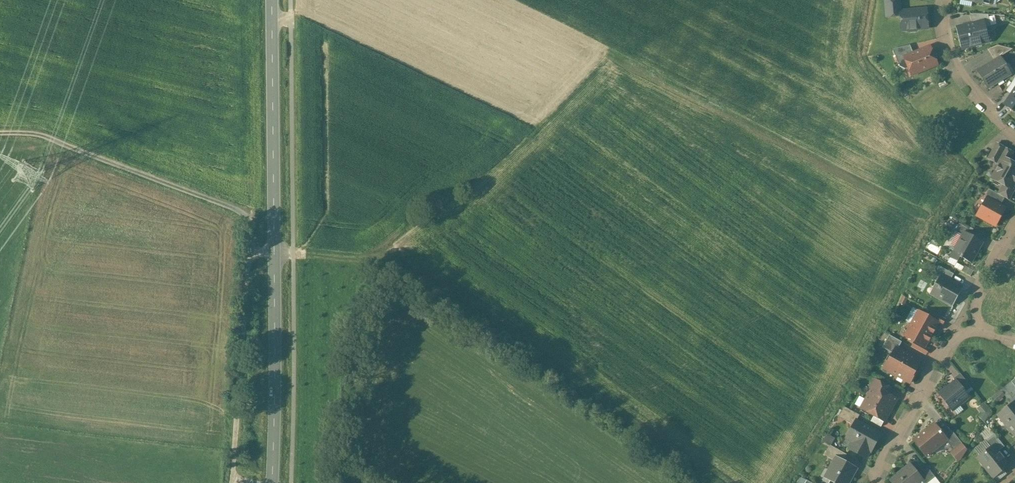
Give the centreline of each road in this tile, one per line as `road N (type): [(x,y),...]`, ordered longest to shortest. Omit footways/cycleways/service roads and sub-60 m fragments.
road 1 (unclassified): [(0,134),(41,135),(117,161),(249,220),(231,482)]
road 2 (secondary): [(273,482),(272,0)]
road 3 (residential): [(962,323),(870,482)]
road 4 (residential): [(1014,133),(959,69),(944,0)]

